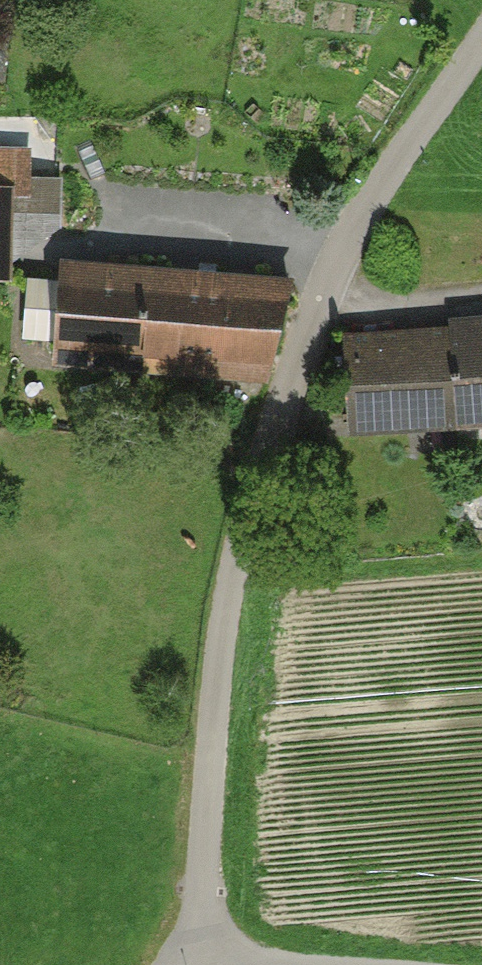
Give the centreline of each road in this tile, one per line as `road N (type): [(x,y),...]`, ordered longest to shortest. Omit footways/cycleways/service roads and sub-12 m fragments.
road 1 (unclassified): [(481,56),(354,242),(242,518),(209,741),(201,964)]
road 2 (track): [(0,133),(54,149),(77,183),(115,205),(354,242)]
road 3 (track): [(481,291),(331,308)]

